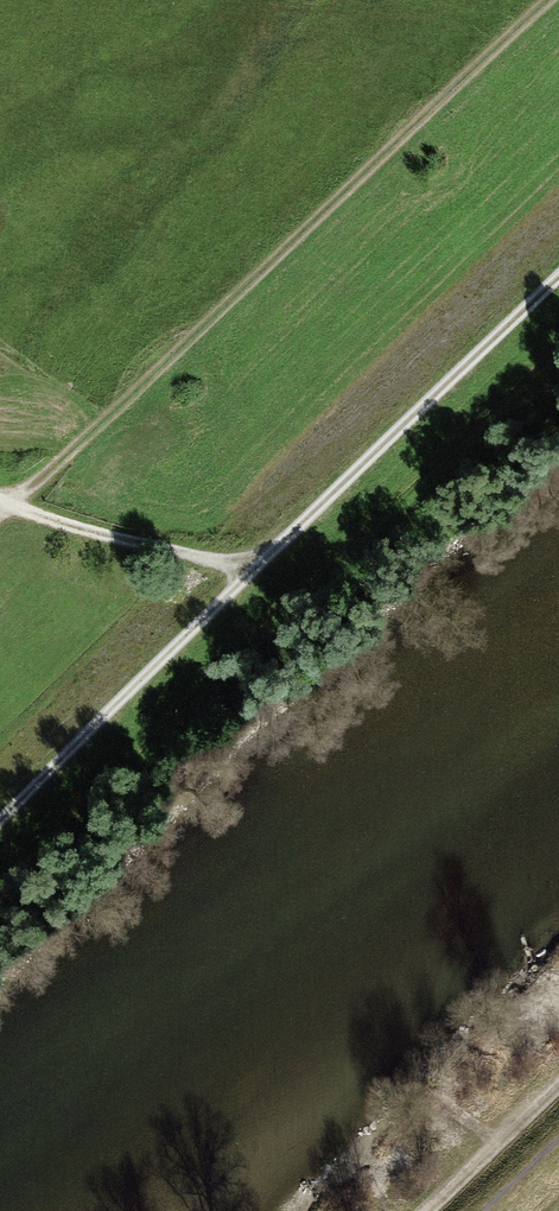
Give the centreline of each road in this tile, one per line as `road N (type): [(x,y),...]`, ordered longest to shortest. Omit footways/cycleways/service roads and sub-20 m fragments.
road 1 (track): [(0,505),(100,426),(551,0)]
road 2 (track): [(558,283),(253,573)]
road 3 (track): [(253,573),(0,815)]
road 4 (track): [(0,505),(133,547),(253,573)]
road 5 (track): [(419,1210),(558,1077)]

